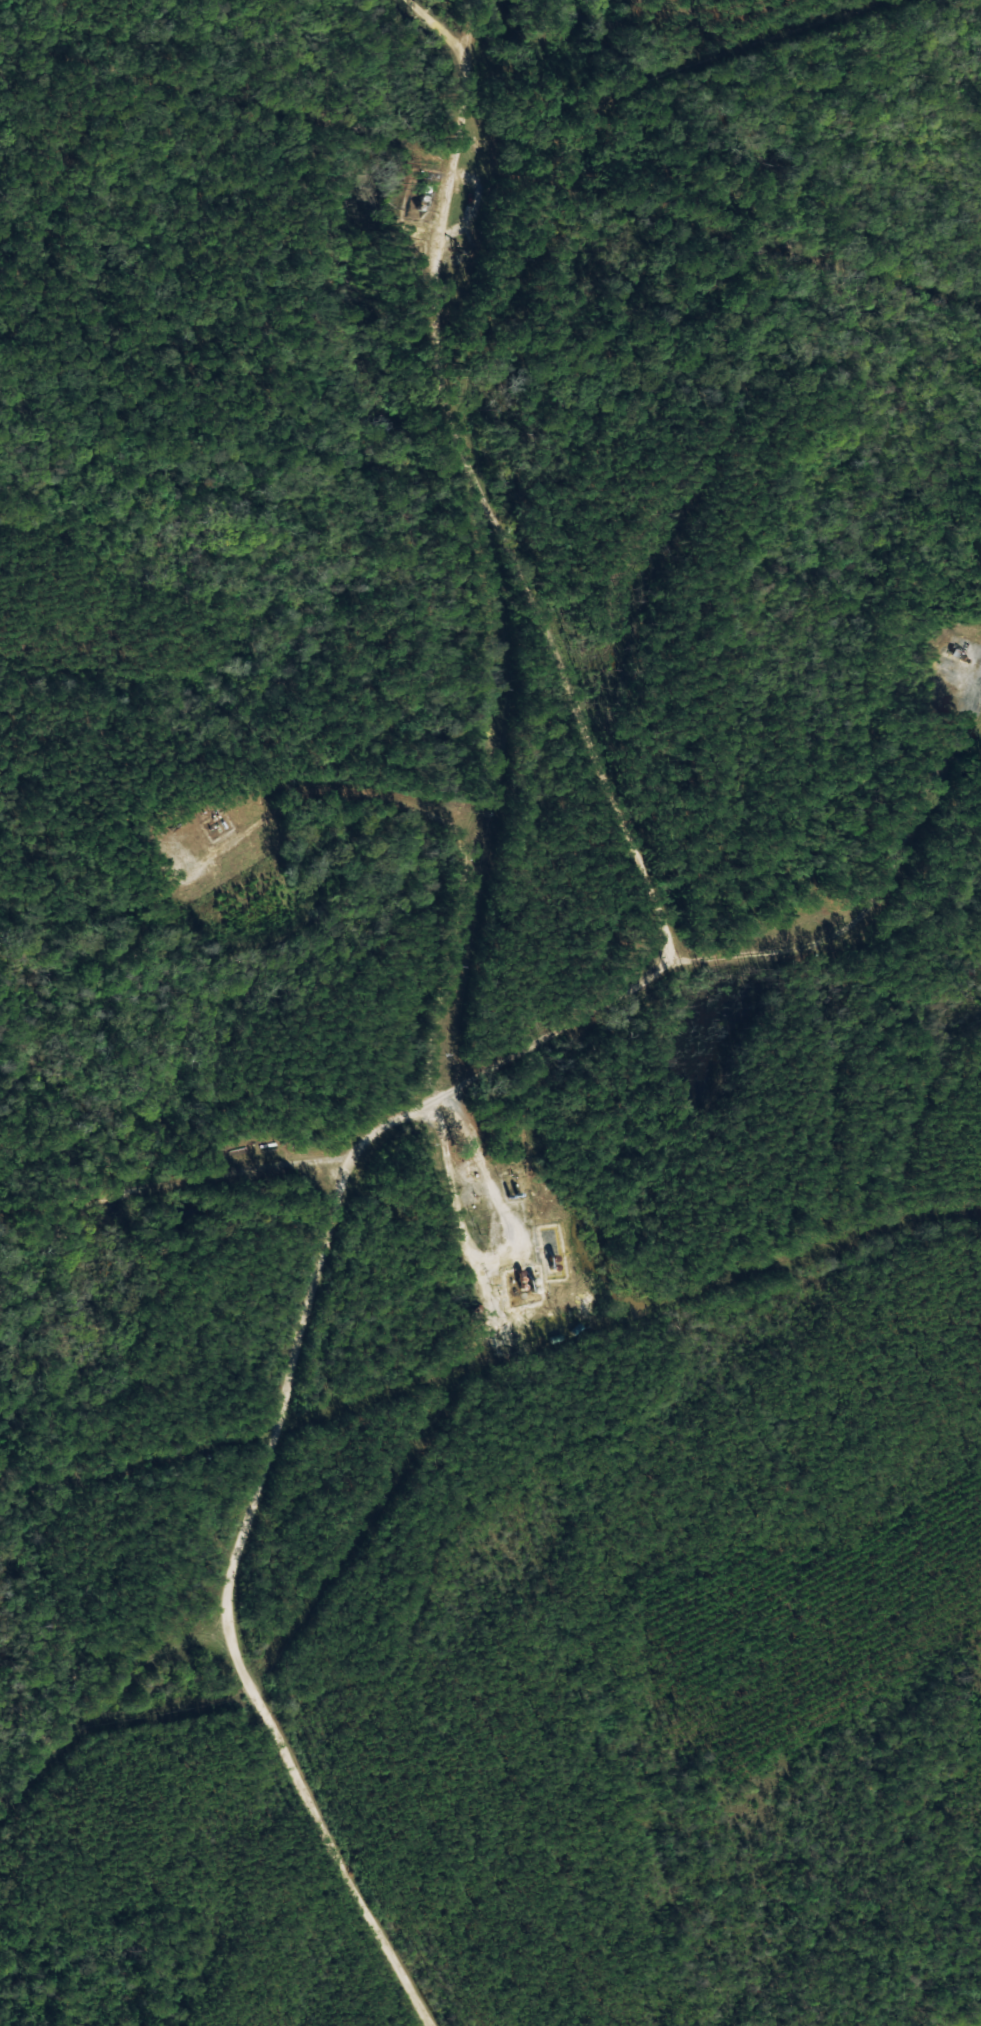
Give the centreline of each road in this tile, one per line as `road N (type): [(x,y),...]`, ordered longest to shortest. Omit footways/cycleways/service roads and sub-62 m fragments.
road 1 (residential): [(450,0),(447,125),(407,328),(639,839),(664,944),(545,1043),(402,1102),(338,1152),(229,1514),(219,1589),(463,2025)]
road 2 (residential): [(329,1180),(116,1182),(0,1204)]

